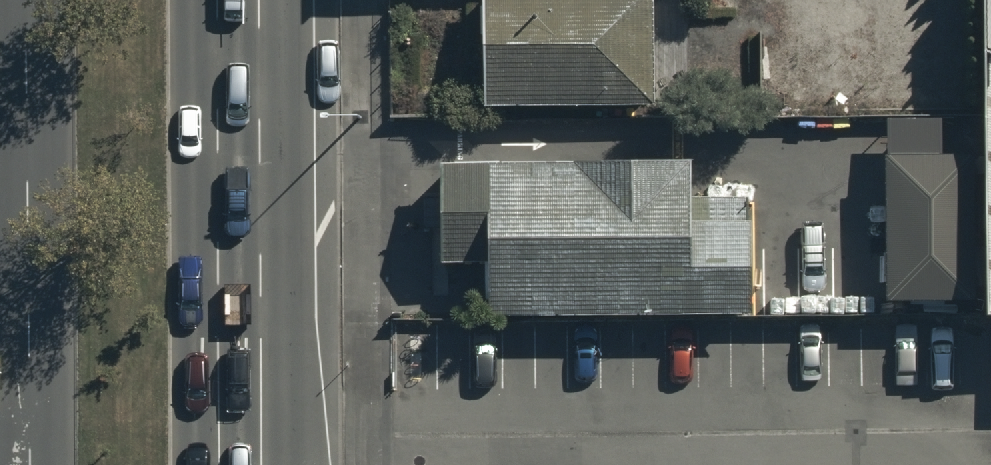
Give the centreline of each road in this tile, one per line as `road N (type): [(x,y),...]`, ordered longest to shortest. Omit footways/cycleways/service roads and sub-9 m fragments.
road 1 (primary): [(243,0),(259,464)]
road 2 (primary): [(8,368),(6,0)]

